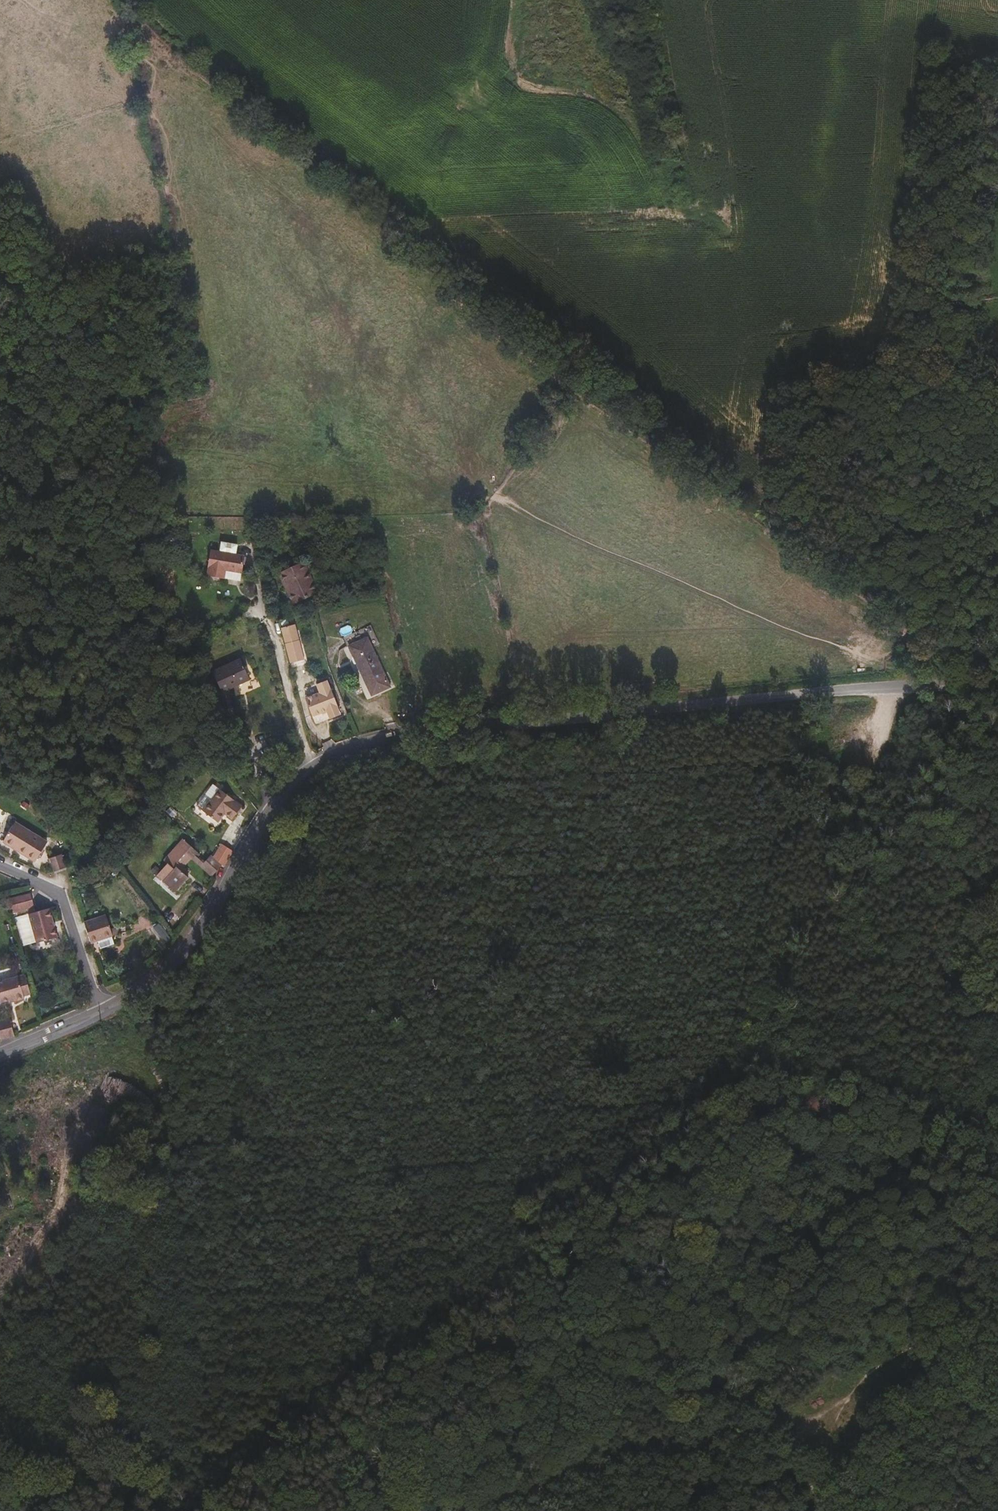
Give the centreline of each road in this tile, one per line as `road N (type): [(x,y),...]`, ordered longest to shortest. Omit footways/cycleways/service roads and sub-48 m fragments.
road 1 (residential): [(997,685),(424,729),(339,750),(285,793),(152,1001),(103,1019)]
road 2 (track): [(781,1415),(616,1440),(430,1510)]
road 3 (residential): [(103,1019),(62,900),(0,867)]

